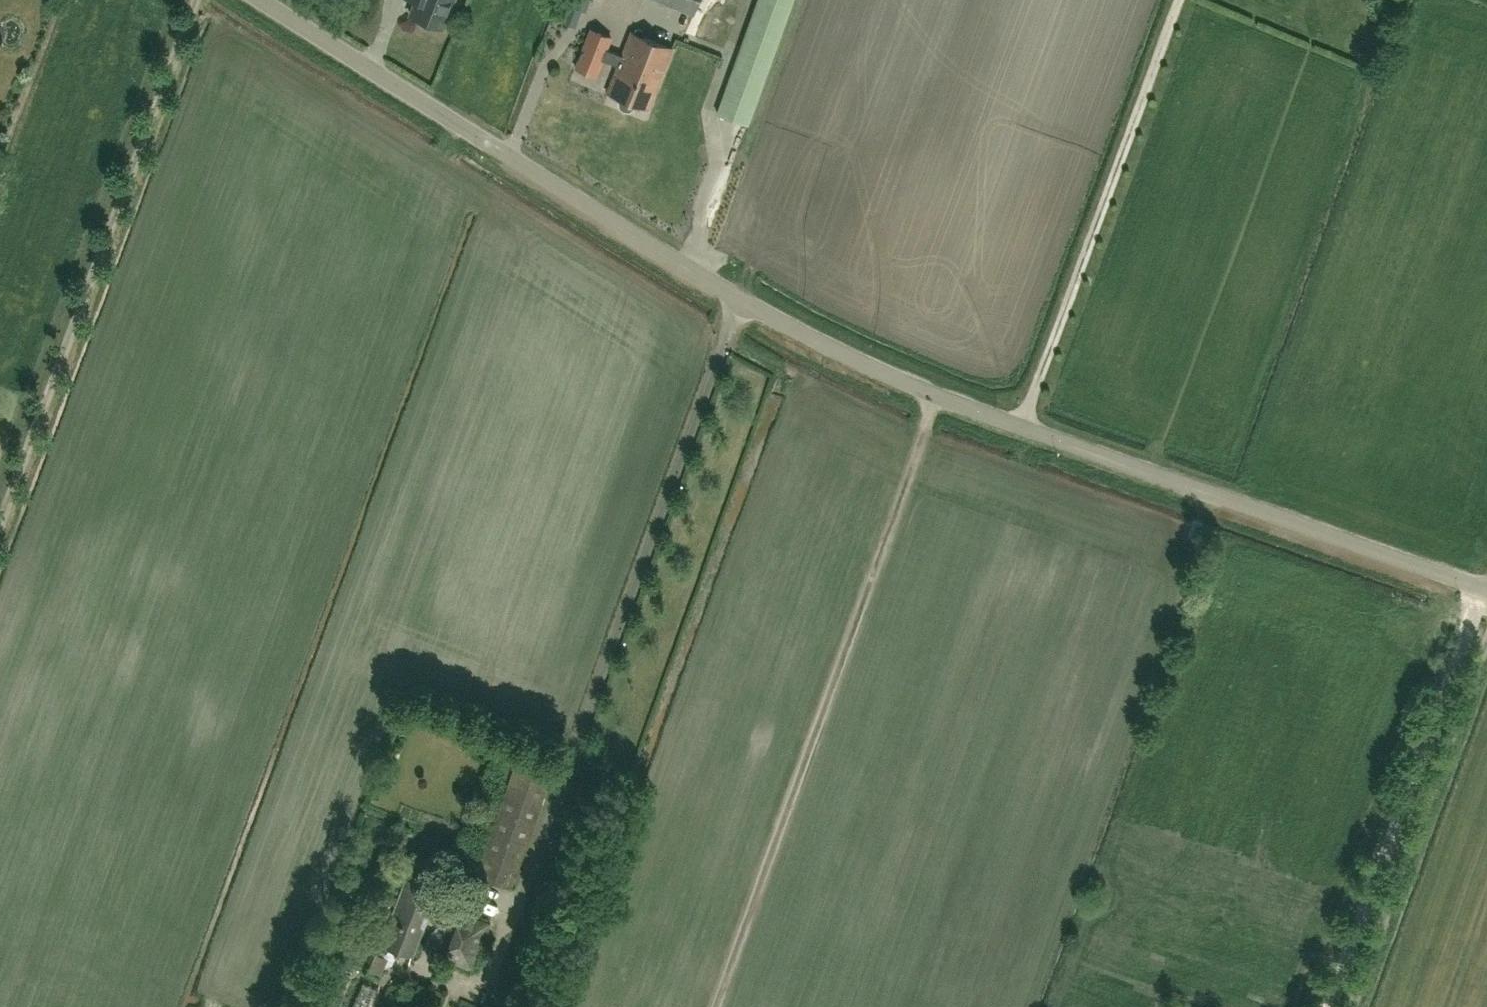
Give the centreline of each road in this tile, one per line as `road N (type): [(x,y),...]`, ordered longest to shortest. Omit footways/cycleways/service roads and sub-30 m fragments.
road 1 (unclassified): [(1486,588),(935,396),(740,300),(263,0)]
road 2 (track): [(935,396),(717,1006)]

